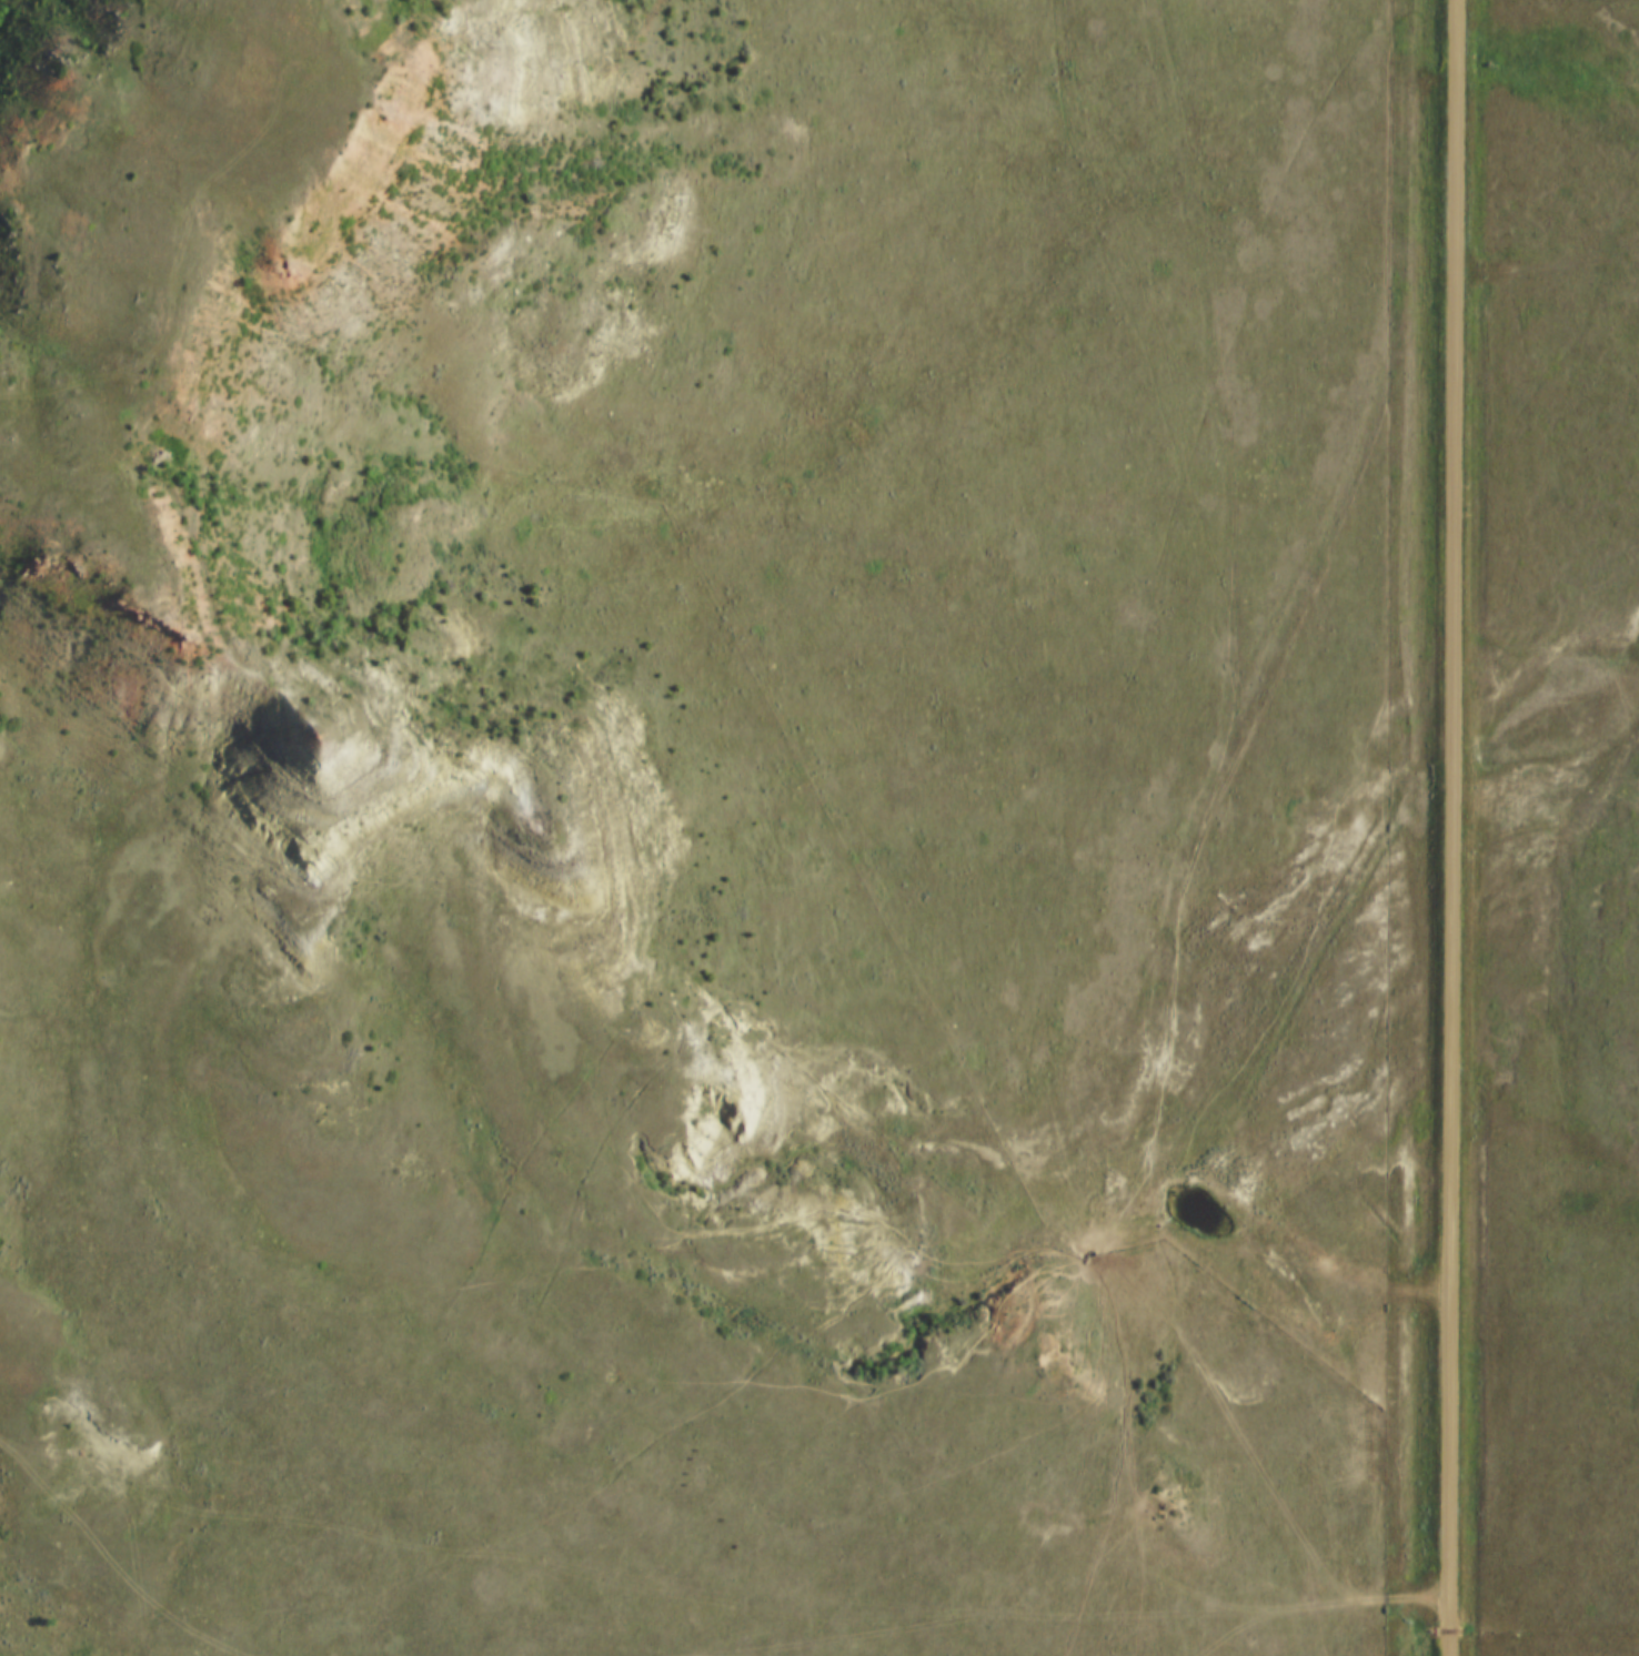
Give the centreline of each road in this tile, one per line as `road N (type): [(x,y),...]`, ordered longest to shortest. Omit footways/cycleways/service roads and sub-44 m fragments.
road 1 (residential): [(1458,0),(1450,1655)]
road 2 (track): [(1454,271),(1638,258)]

